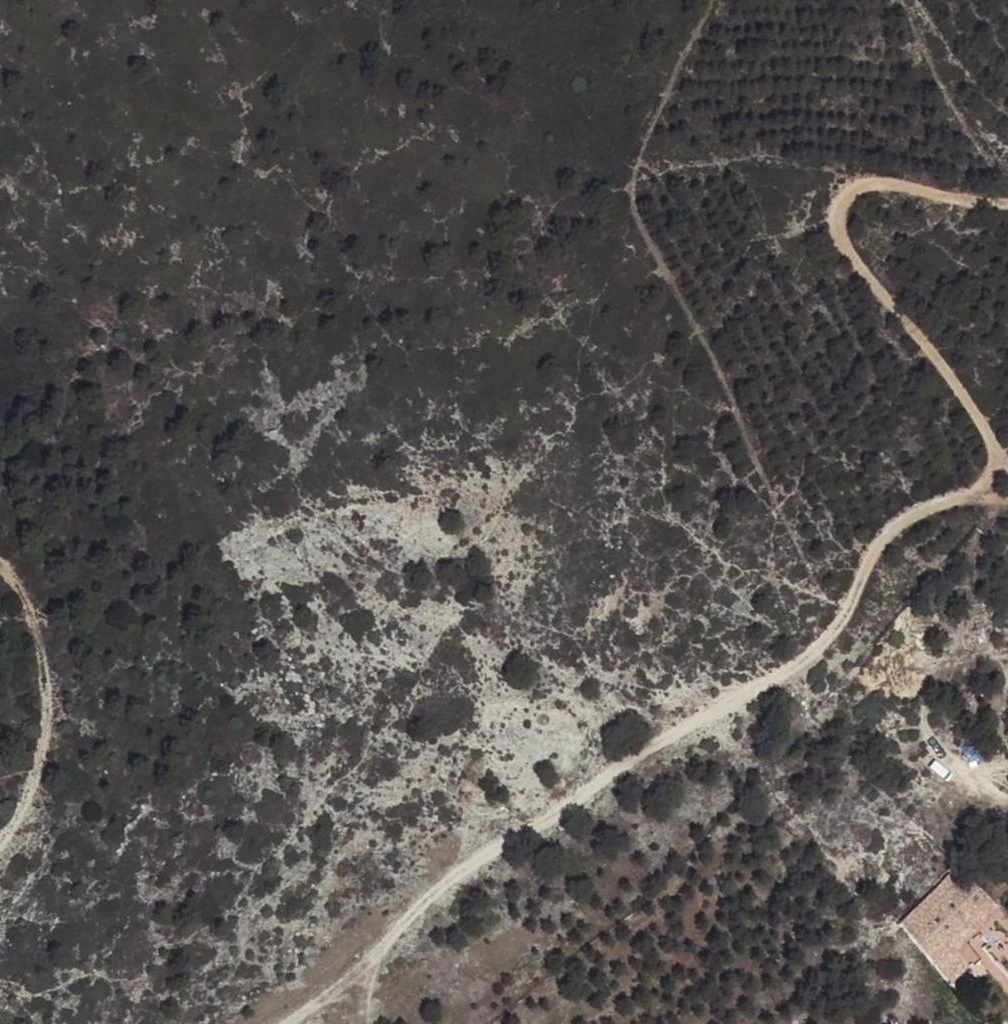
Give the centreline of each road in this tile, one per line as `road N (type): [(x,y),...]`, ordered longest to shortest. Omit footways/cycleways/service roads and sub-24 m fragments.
road 1 (track): [(1007,476),(928,499),(876,540),(849,610),(811,652),(613,768),(479,859),(404,914),(353,981),(288,1023)]
road 2 (track): [(1007,475),(962,399),(832,229),(847,192),(892,182),(1007,206)]
road 3 (track): [(0,842),(15,825),(44,728),(37,640),(0,570)]

